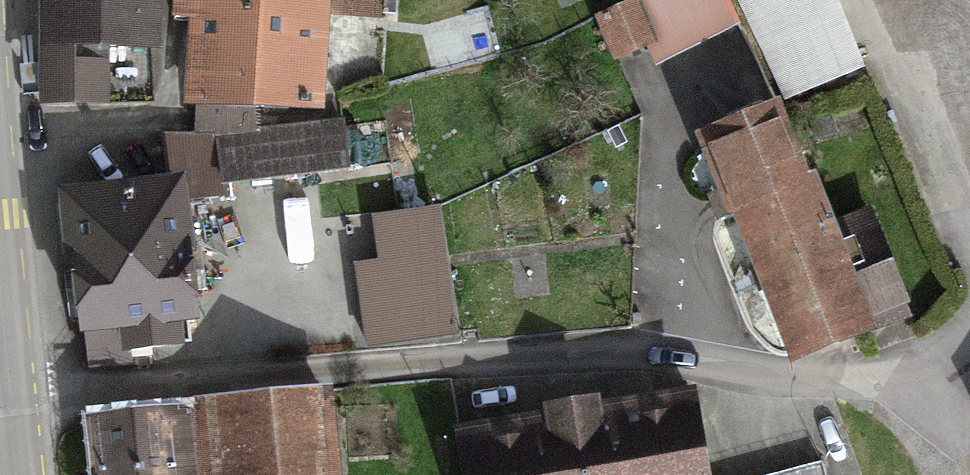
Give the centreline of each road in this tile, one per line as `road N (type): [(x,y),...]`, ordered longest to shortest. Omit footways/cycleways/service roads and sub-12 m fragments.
road 1 (residential): [(16,399),(610,354),(856,385),(918,374),(969,337)]
road 2 (residential): [(969,203),(891,16)]
road 3 (primary): [(16,399),(0,258)]

